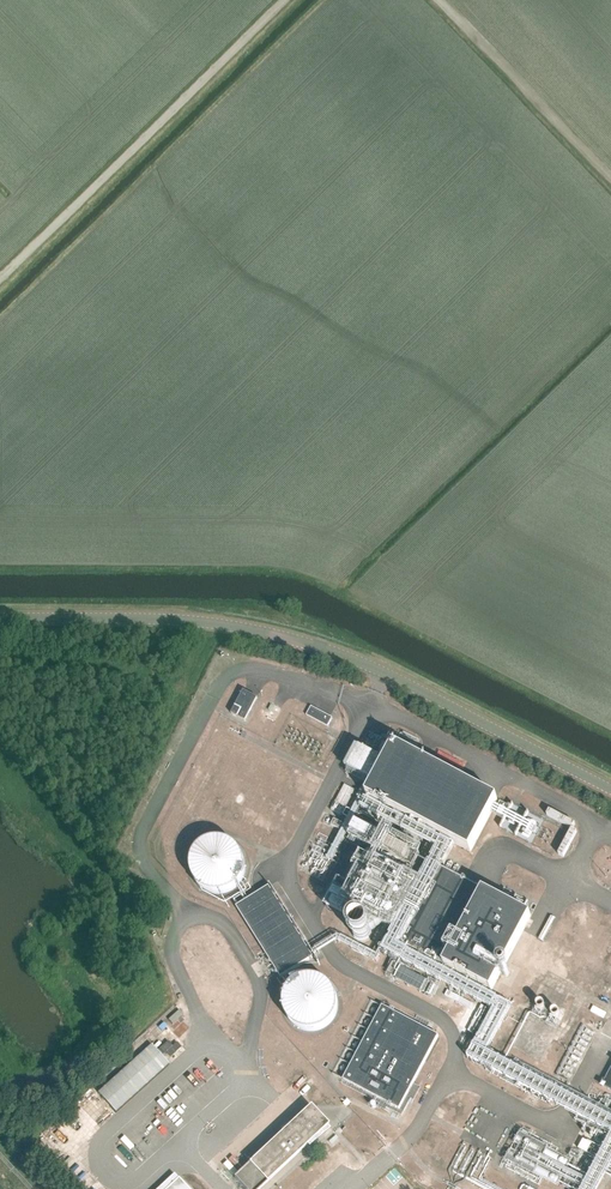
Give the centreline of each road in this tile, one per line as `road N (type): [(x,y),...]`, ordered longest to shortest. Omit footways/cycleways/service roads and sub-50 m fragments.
road 1 (unclassified): [(0,616),(215,623),(312,645),(386,673),(610,789)]

